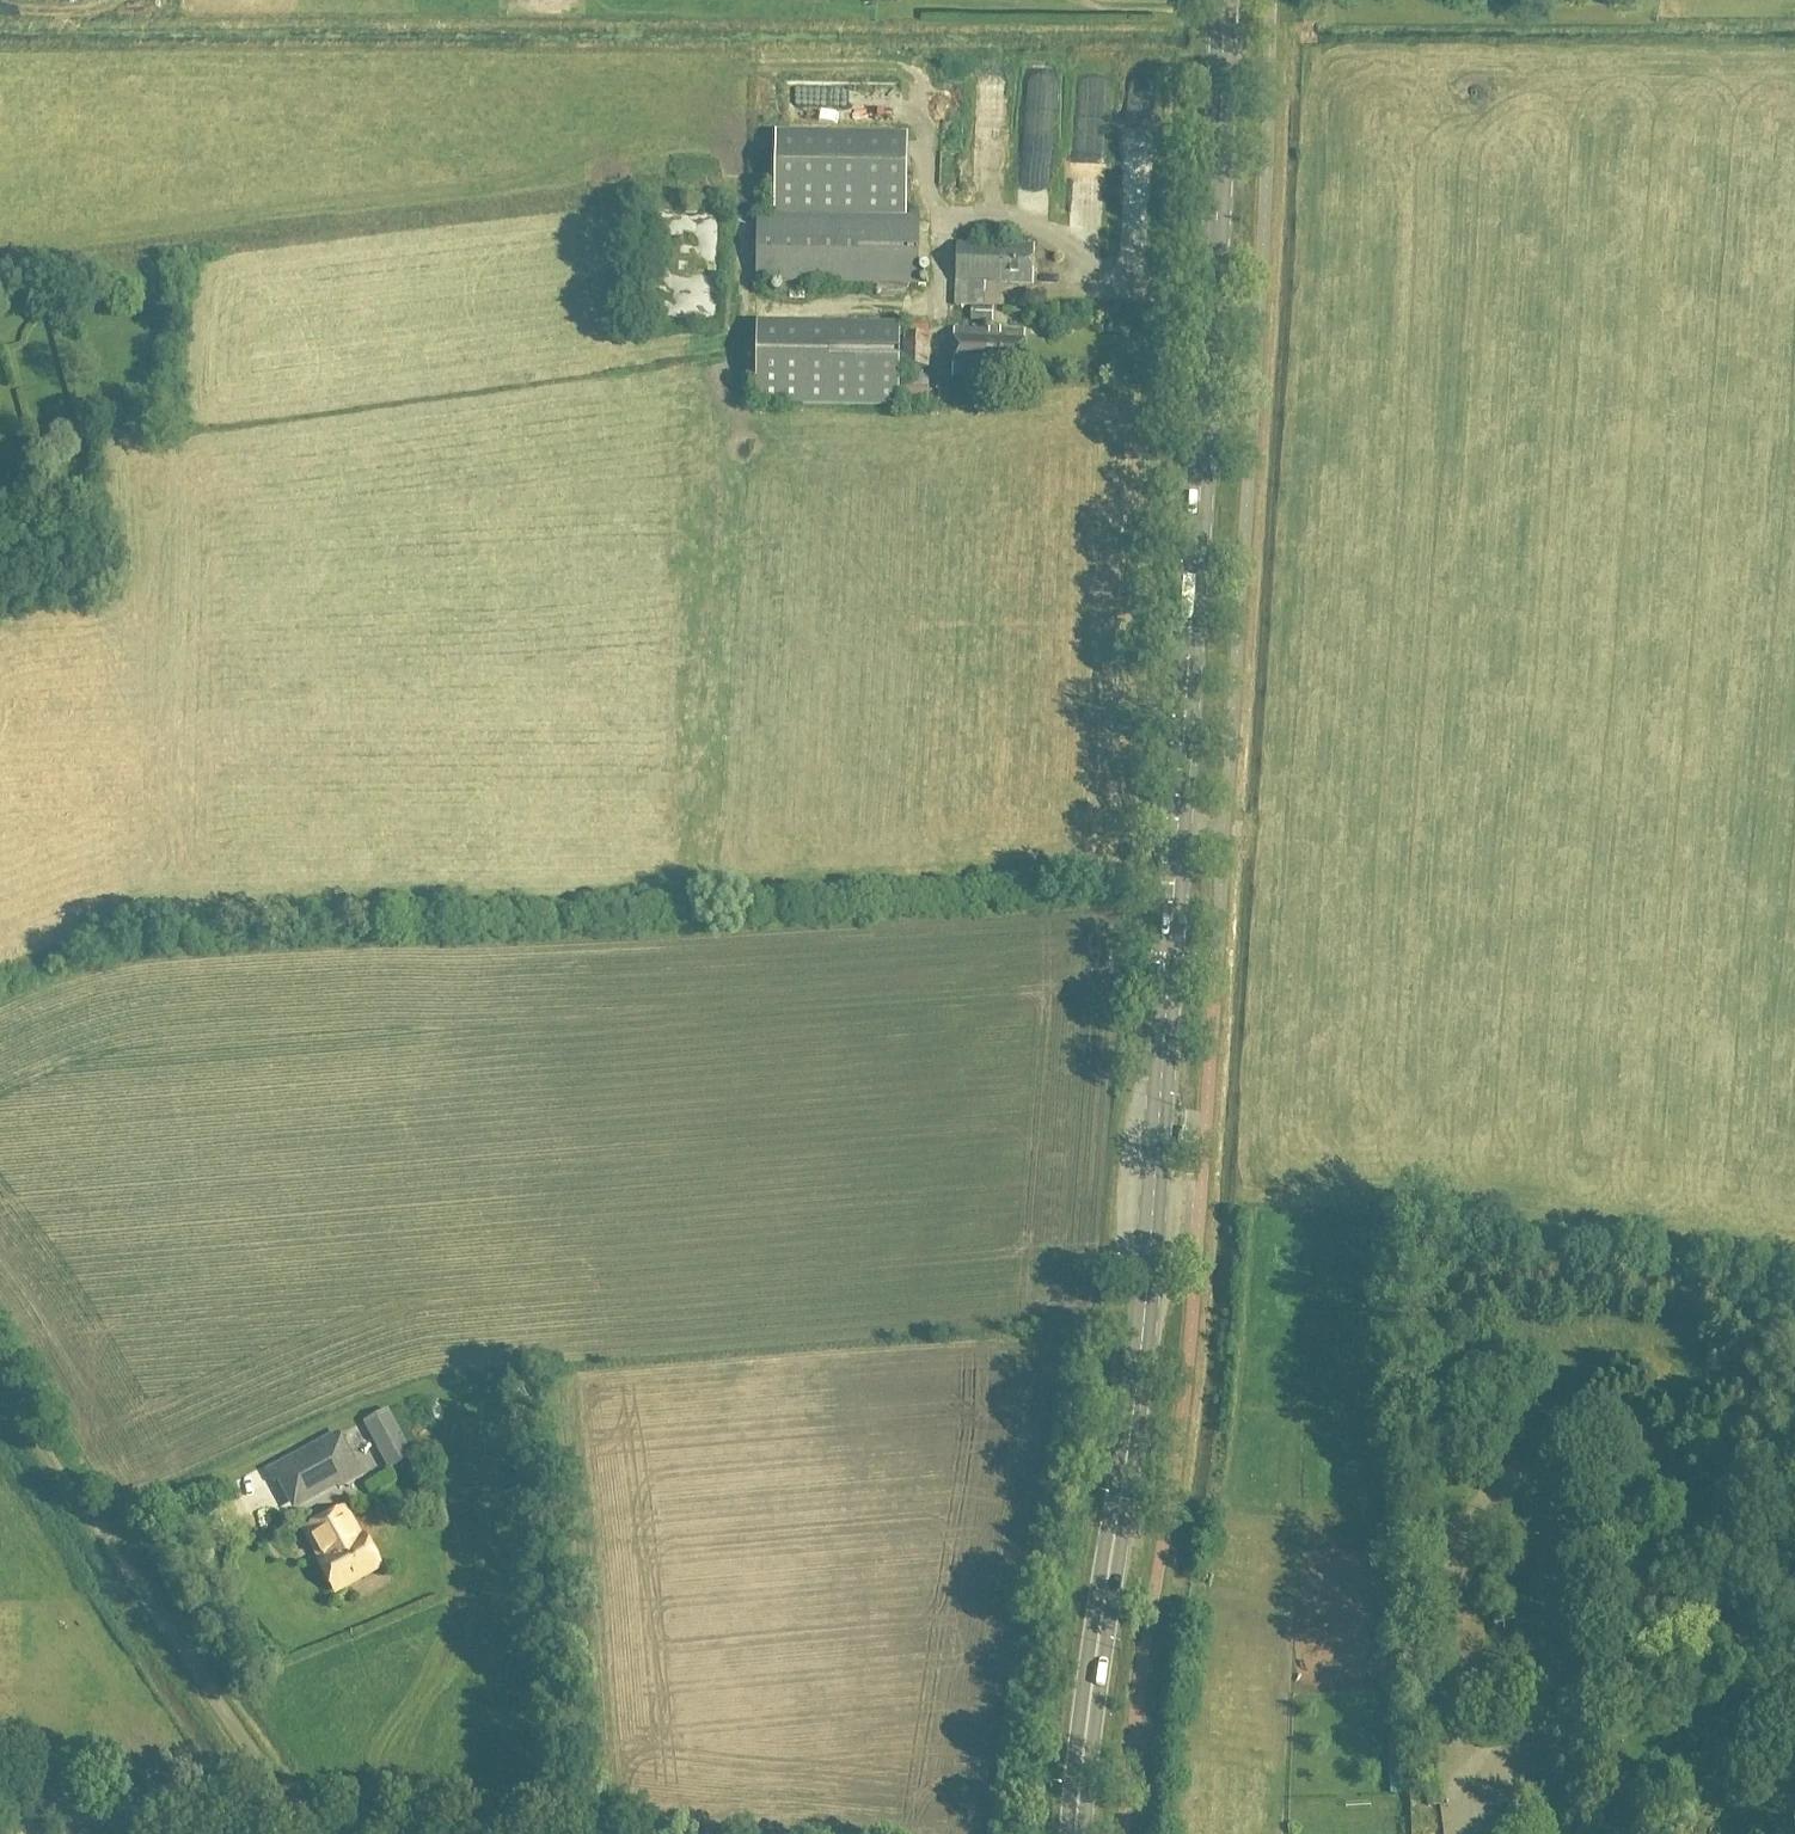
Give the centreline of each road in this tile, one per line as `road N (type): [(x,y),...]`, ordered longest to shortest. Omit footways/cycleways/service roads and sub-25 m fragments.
road 1 (secondary): [(1083,1833),(1150,1291),(1226,0)]
road 2 (residential): [(302,1833),(0,1800)]
road 3 (track): [(105,1538),(0,1387)]

